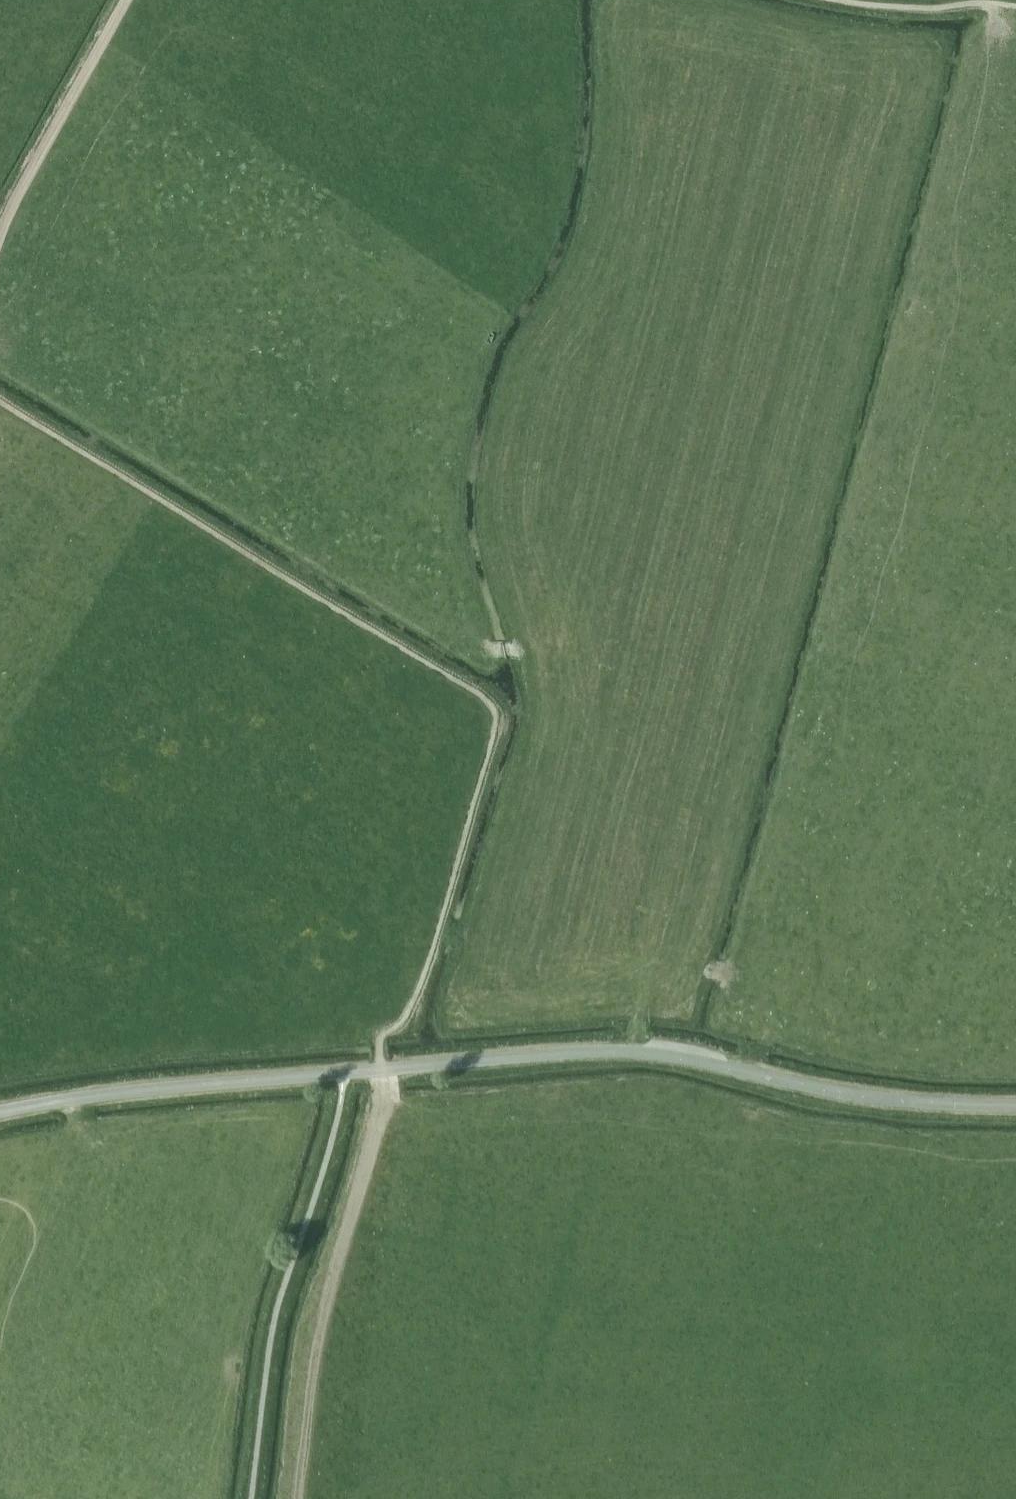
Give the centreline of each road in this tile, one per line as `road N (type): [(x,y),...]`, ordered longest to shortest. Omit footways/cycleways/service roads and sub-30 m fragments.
road 1 (unclassified): [(1015,1104),(917,1102),(681,1058),(586,1051),(114,1092),(0,1114)]

